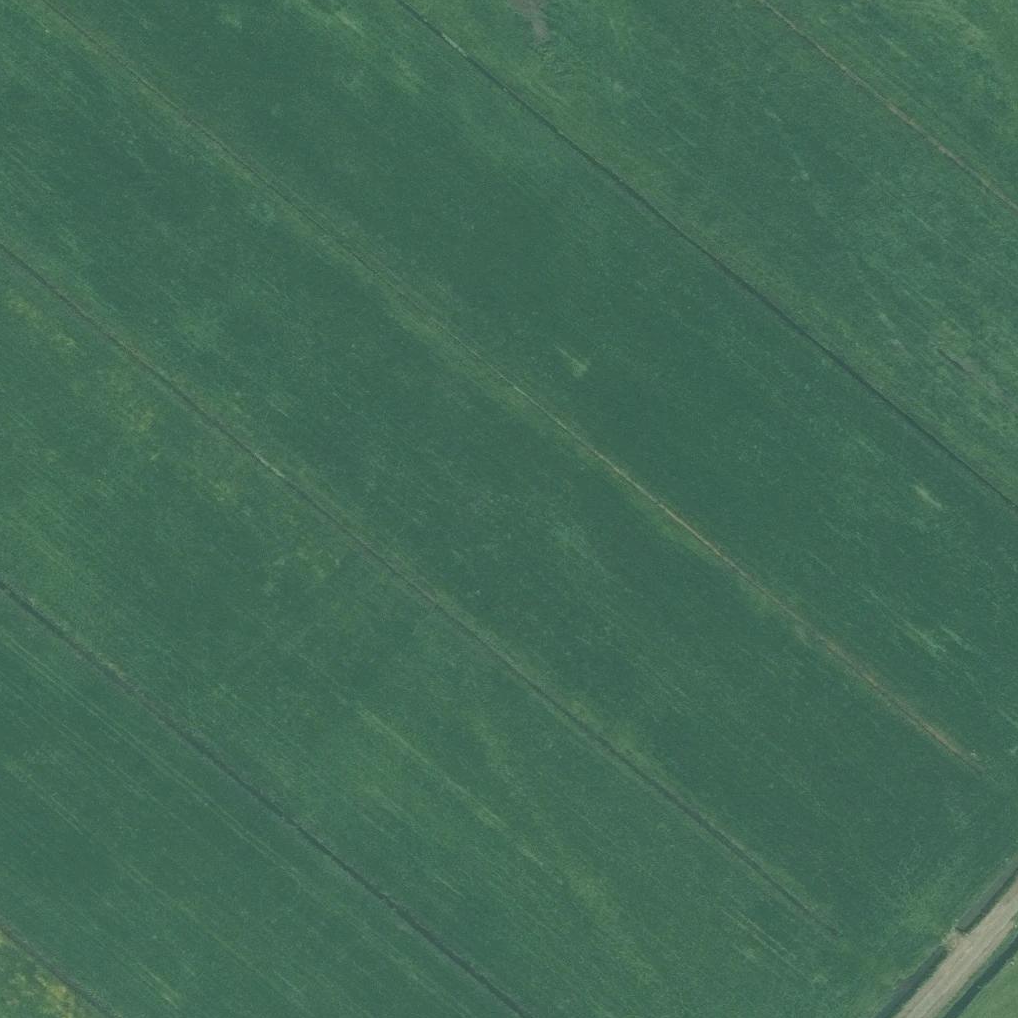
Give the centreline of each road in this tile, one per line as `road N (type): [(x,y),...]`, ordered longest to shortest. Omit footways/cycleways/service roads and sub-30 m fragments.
road 1 (unclassified): [(908,1017),(1017,896)]

